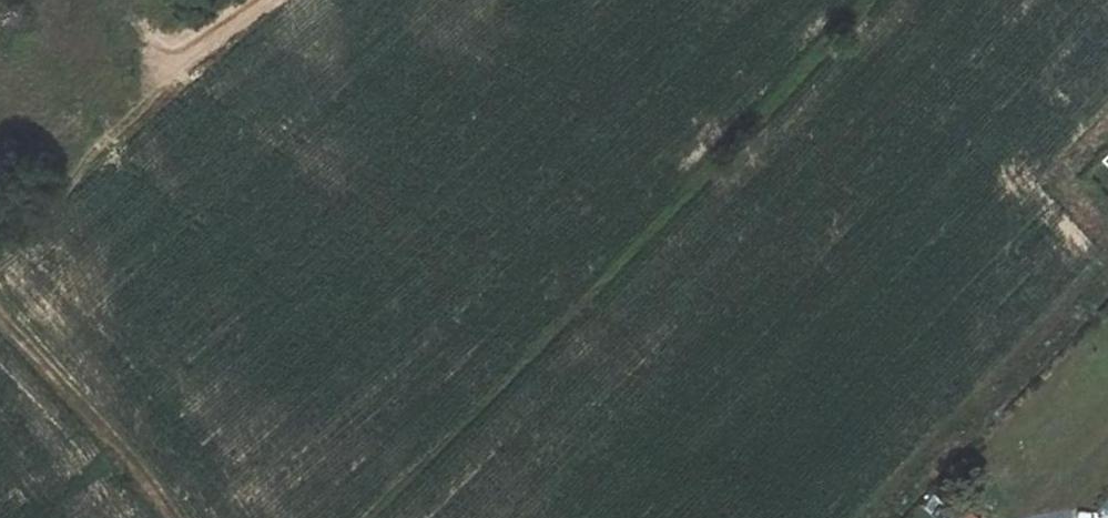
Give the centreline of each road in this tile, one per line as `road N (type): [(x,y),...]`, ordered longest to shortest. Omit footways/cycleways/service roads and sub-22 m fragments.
road 1 (track): [(0,319),(95,411),(175,517)]

